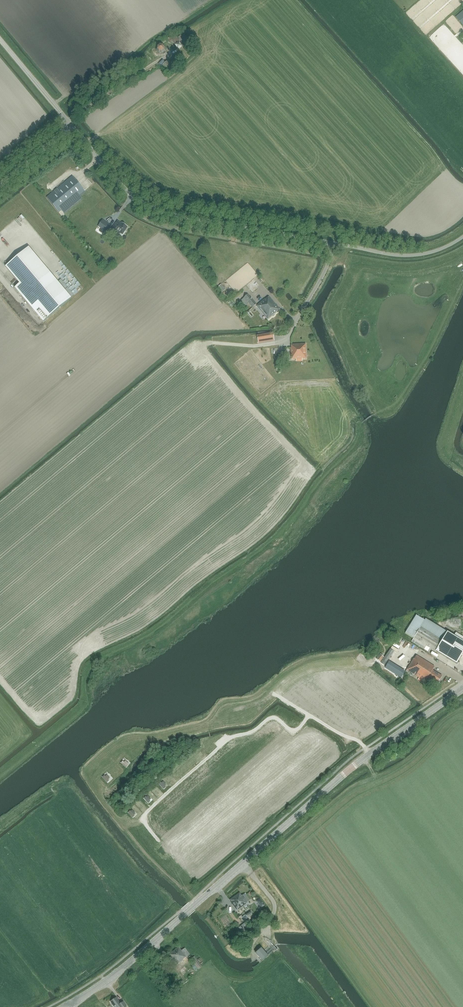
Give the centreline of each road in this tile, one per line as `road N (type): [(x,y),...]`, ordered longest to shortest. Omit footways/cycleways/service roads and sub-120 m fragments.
road 1 (tertiary): [(66,1006),(129,963),(360,761),(462,689)]
road 2 (unclassified): [(70,126),(133,196),(163,212),(401,255),(462,237)]
road 3 (track): [(309,715),(295,730),(271,718),(231,737),(143,816),(160,841)]
road 4 (track): [(370,754),(277,695),(267,697)]

